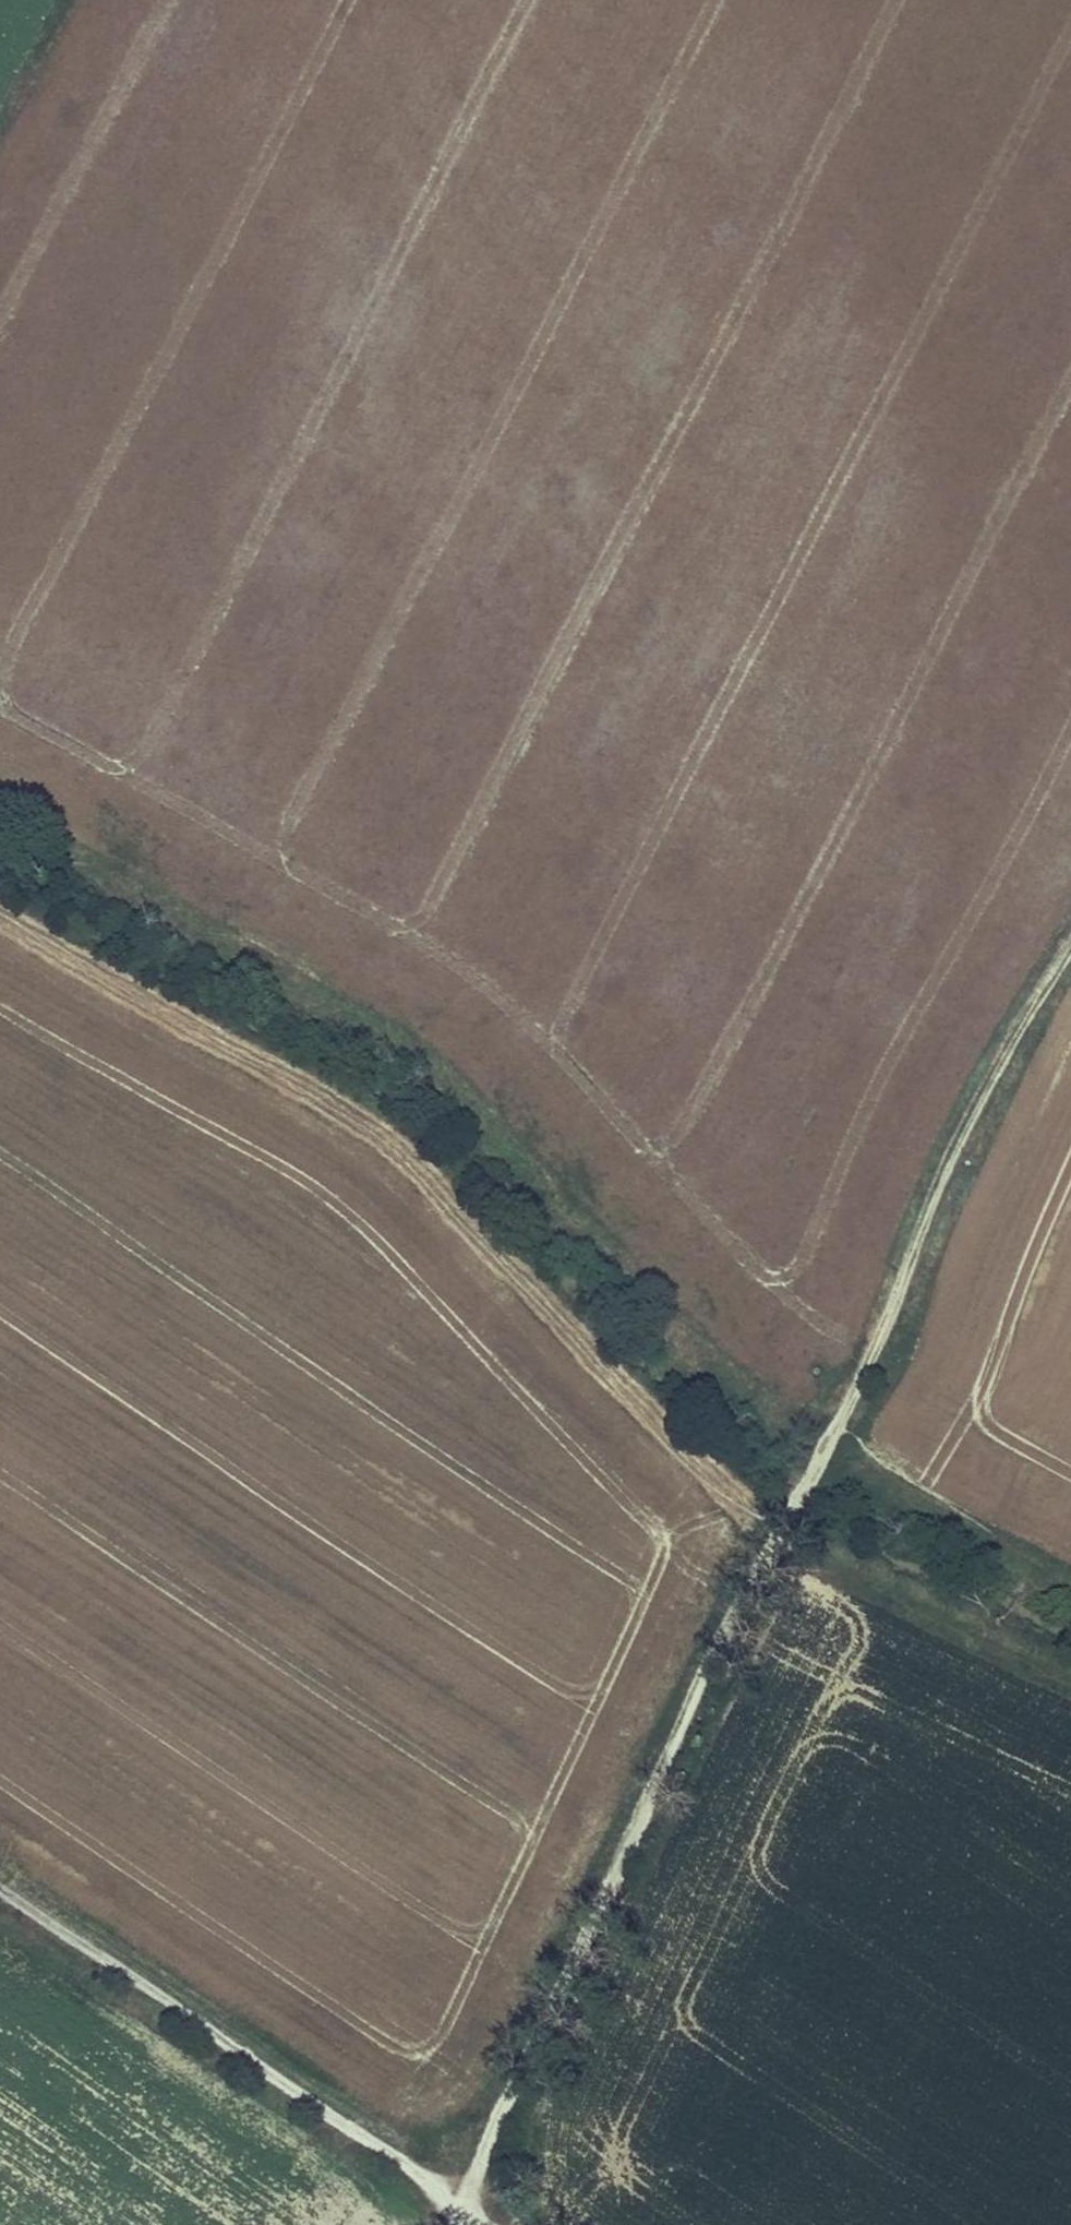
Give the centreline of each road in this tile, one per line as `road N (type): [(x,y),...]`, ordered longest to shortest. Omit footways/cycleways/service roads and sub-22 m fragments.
road 1 (track): [(463,2207),(779,1529),(869,1359),(976,1112),(1070,949)]
road 2 (track): [(0,1898),(463,2207)]

